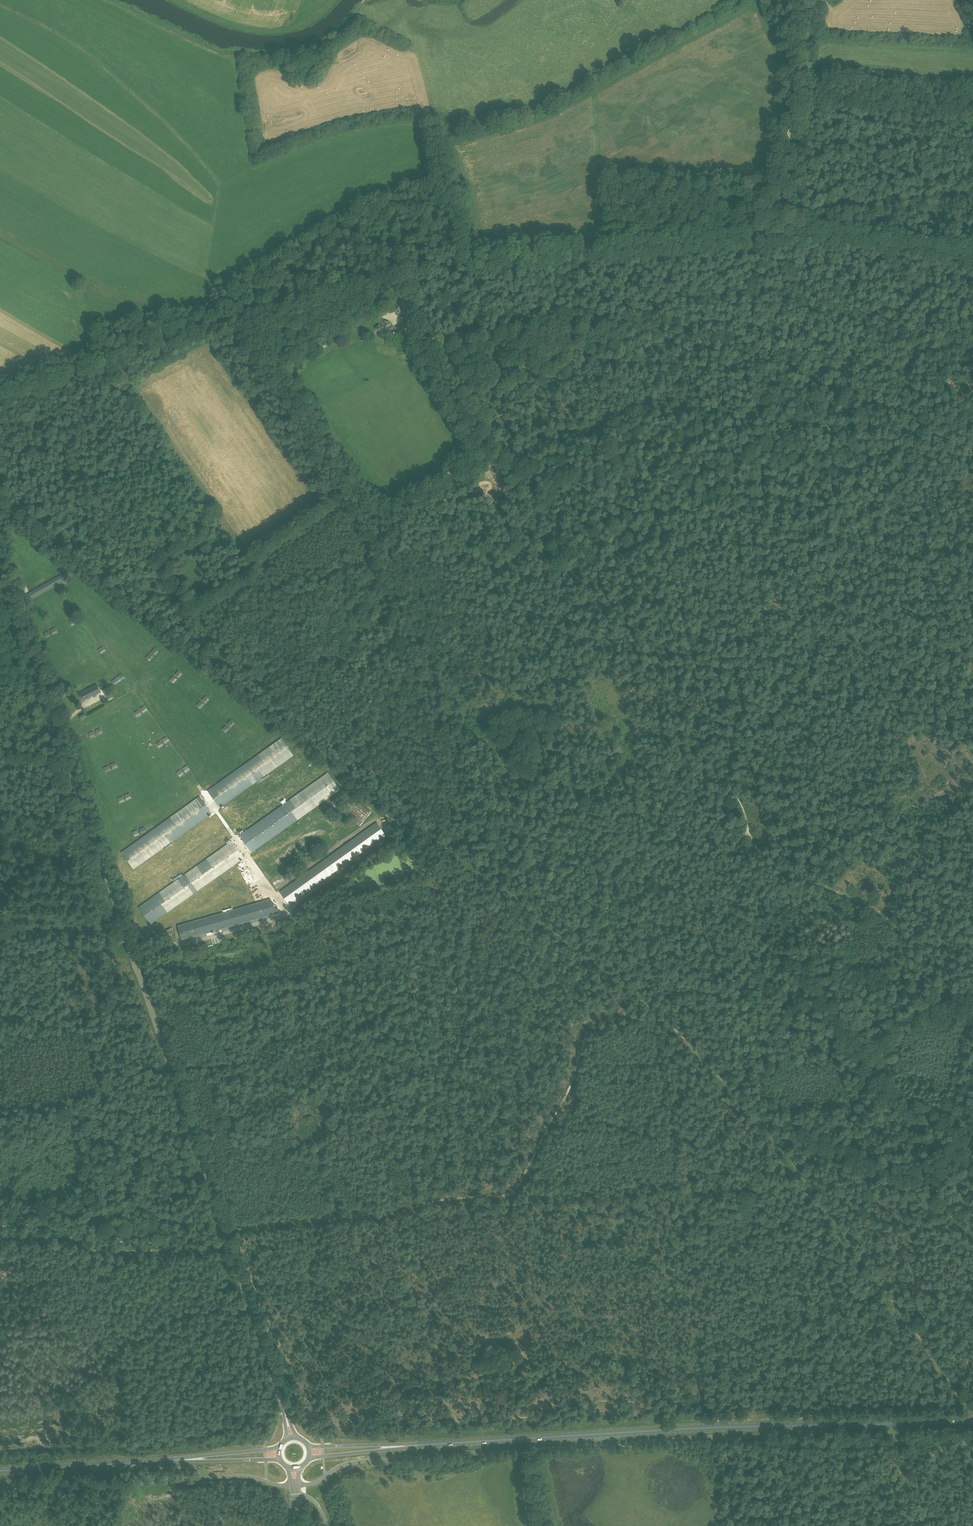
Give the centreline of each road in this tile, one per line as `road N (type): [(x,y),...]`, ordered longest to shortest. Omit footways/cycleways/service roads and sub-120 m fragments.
road 1 (unclassified): [(0,387),(391,266),(806,229),(972,254)]
road 2 (tertiary): [(287,1420),(0,562)]
road 3 (unclassified): [(972,1437),(714,1440),(365,1460),(327,1475)]
road 4 (track): [(452,854),(454,763),(488,638),(457,597),(530,596),(735,491)]
road 5 (primary): [(401,1447),(972,1422)]
road 6 (track): [(548,928),(444,928),(354,956),(322,1008),(221,1058),(172,1071)]
road 7 (unclassified): [(0,1489),(245,1476),(294,1486)]
road 8 (track): [(457,597),(423,554),(387,556),(375,524),(485,460)]
road 9 (track): [(215,1238),(82,1241),(25,1228),(0,1239)]
road 10 (primary): [(0,1471),(187,1459)]
road 11 (track): [(773,231),(796,106)]

